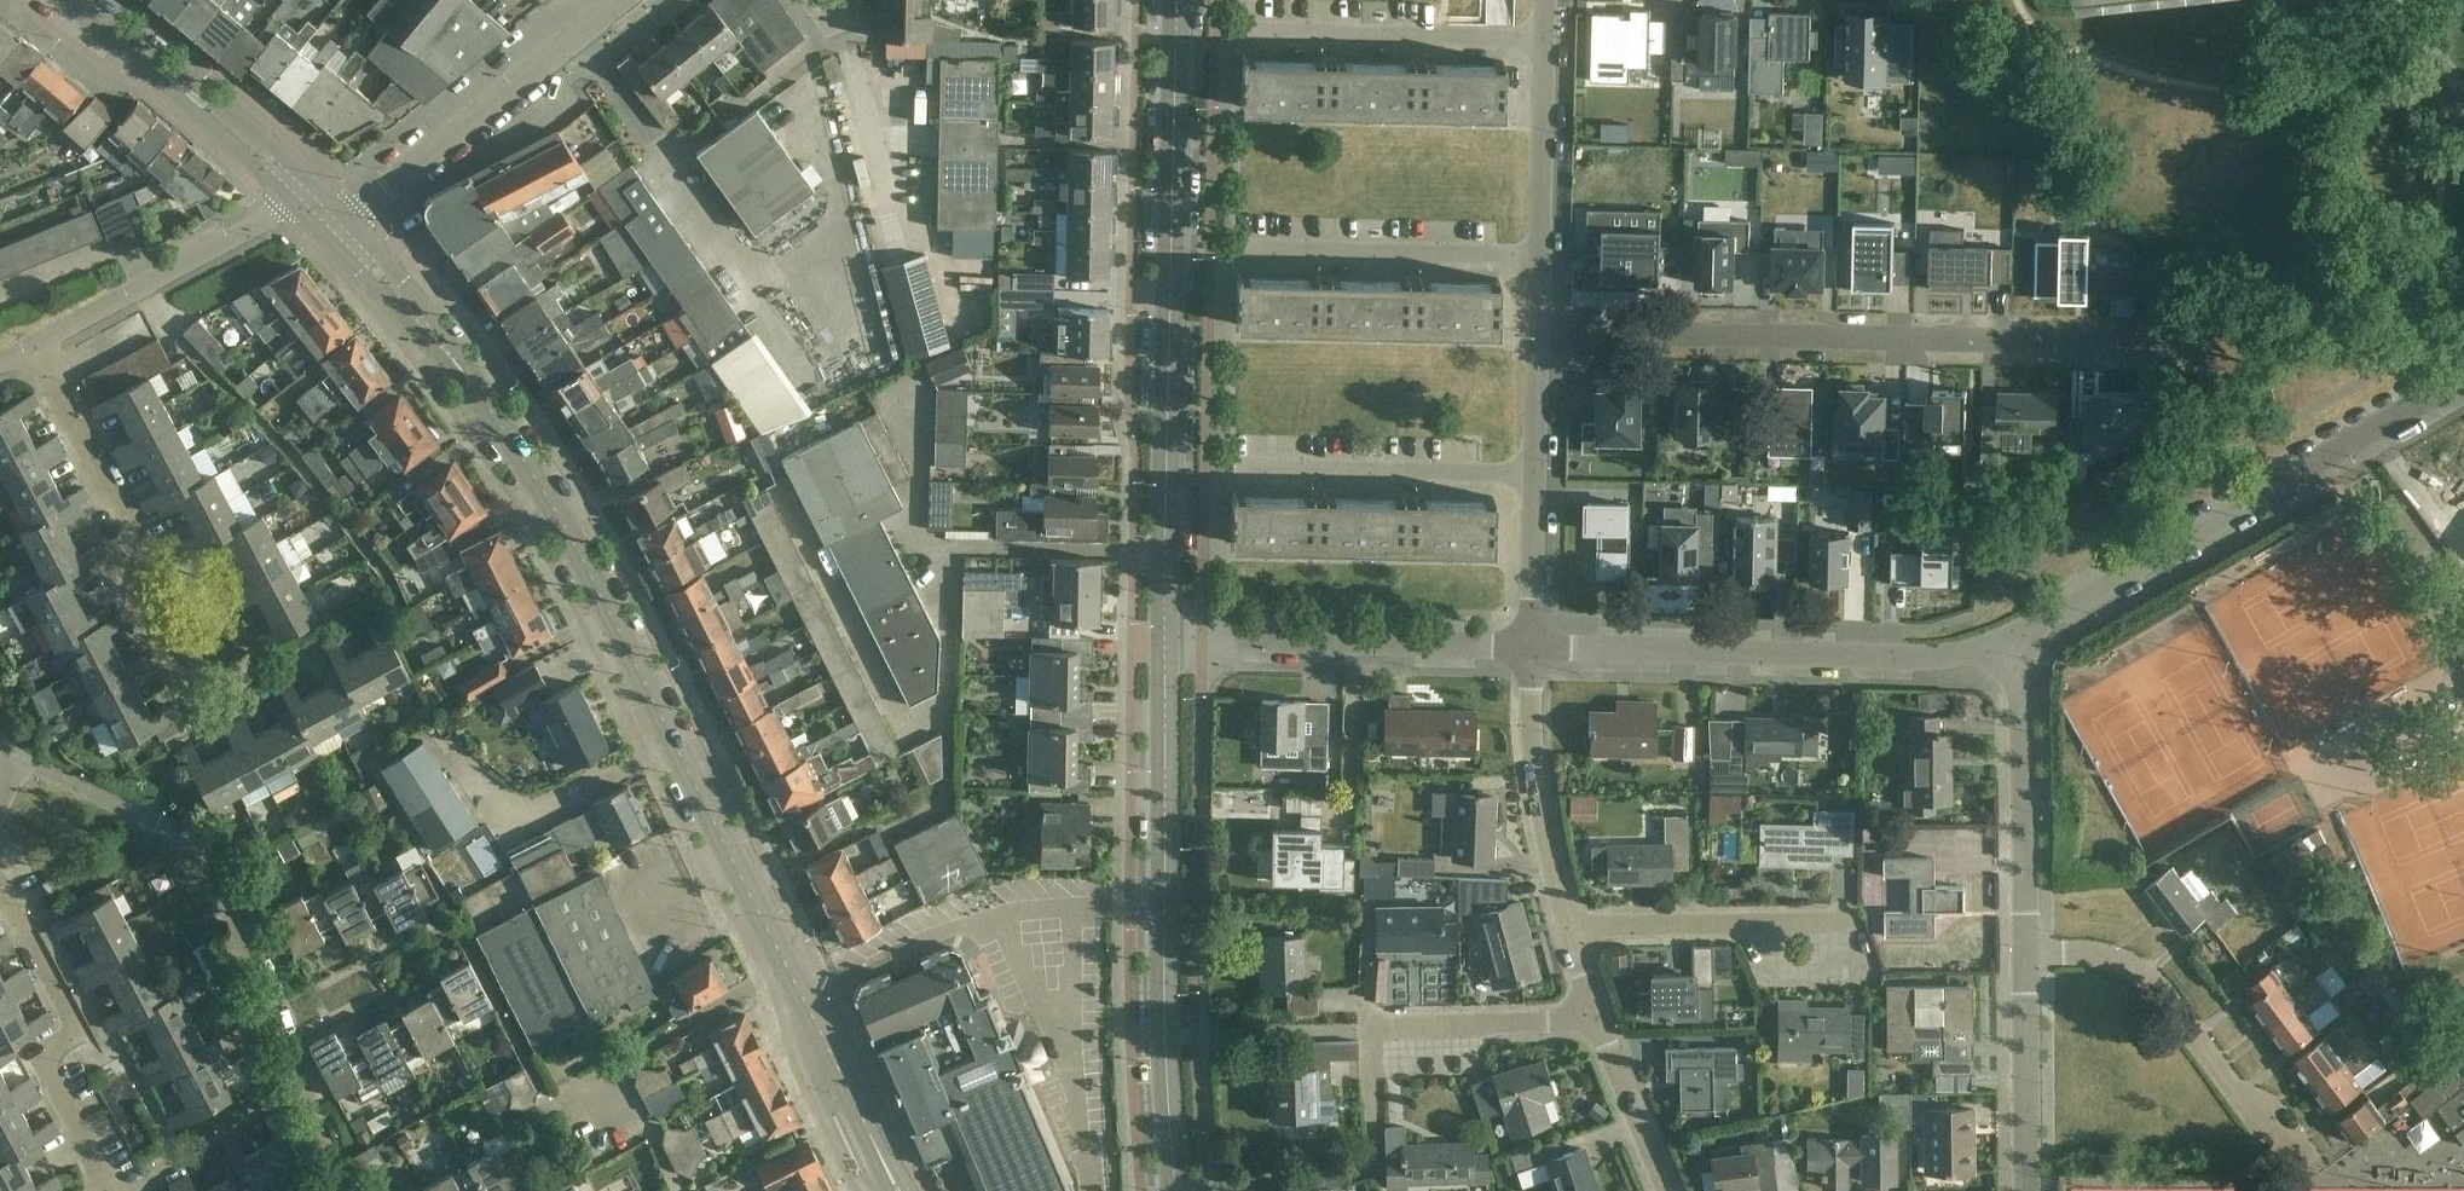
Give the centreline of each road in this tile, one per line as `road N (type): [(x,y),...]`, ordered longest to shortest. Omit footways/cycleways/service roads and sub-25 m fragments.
road 1 (tertiary): [(898,1190),(558,514),(429,329),(319,211)]
road 2 (tertiary): [(1165,638),(1177,0)]
road 3 (residential): [(2172,345),(1539,333)]
road 4 (residential): [(340,1190),(214,862),(179,833),(20,757)]
road 5 (tertiary): [(1177,1190),(1164,992),(1165,638)]
road 6 (residential): [(2463,378),(2005,638)]
road 7 (residential): [(272,684),(199,722),(129,589),(134,527),(36,344)]
road 8 (residential): [(1531,647),(1928,657),(2005,638)]
road 9 (residential): [(319,211),(362,207),(620,0)]
road 10 (residential): [(1377,1173),(1371,1028),(1597,1019)]
road 11 (residential): [(2294,1171),(2156,982),(2093,954),(2025,952)]
road 12 (residential): [(1165,638),(1531,647)]
road 13 (residential): [(109,1190),(35,1052),(76,1030),(0,889)]
road 14 (tertiary): [(319,211),(207,107),(68,0)]
road 15 (residential): [(36,344),(280,212),(319,211)]
road 16 (residential): [(2025,952),(2023,709),(2005,638)]
road 17 (residential): [(1243,32),(1545,39)]
road 18 (residential): [(1540,255),(1239,249)]
road 19 (residential): [(1535,473),(1234,468)]
road 20 (residential): [(1861,921),(1570,931)]
road 21 (residential): [(1570,931),(1542,812),(1531,647)]
road 22 (residential): [(2027,1190),(2025,952)]
road 23 (residential): [(1540,255),(1545,39)]
road 24 (residential): [(1666,1190),(1597,1019)]
road 25 (residential): [(1531,647),(1535,473)]
road 26 (residential): [(1535,473),(1539,333)]

